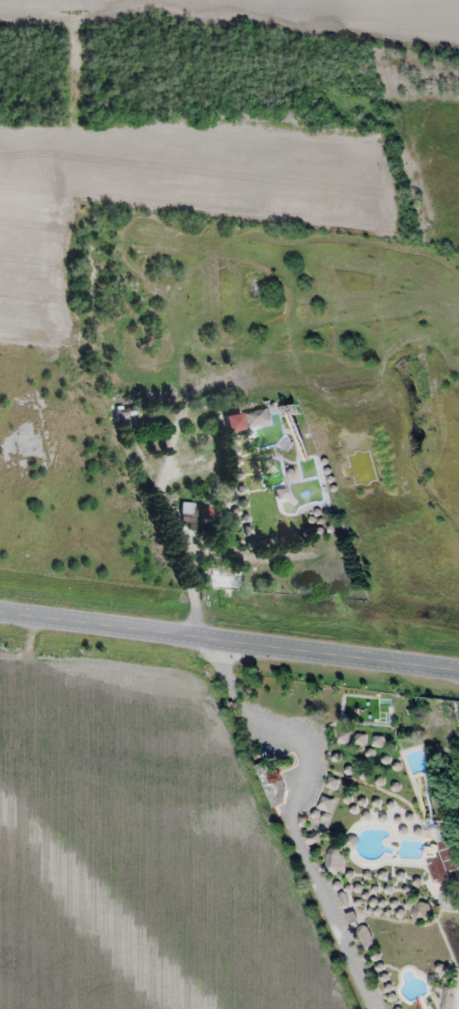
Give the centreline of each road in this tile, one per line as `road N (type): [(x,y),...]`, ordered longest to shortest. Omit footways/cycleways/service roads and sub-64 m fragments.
road 1 (primary): [(0,615),(458,667)]

